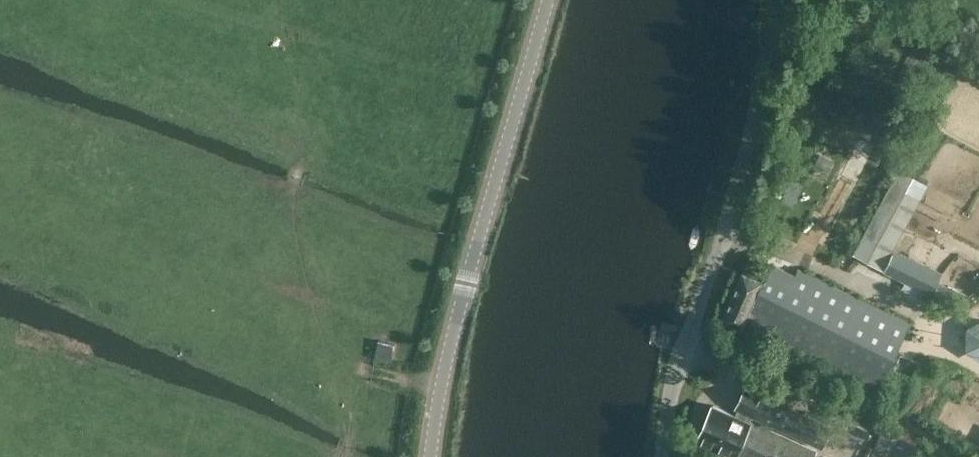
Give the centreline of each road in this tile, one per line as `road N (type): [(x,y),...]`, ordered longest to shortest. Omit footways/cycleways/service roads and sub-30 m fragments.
road 1 (tertiary): [(434,456),(443,397),(551,0)]
road 2 (unclassified): [(663,456),(685,360),(720,260),(777,0)]

